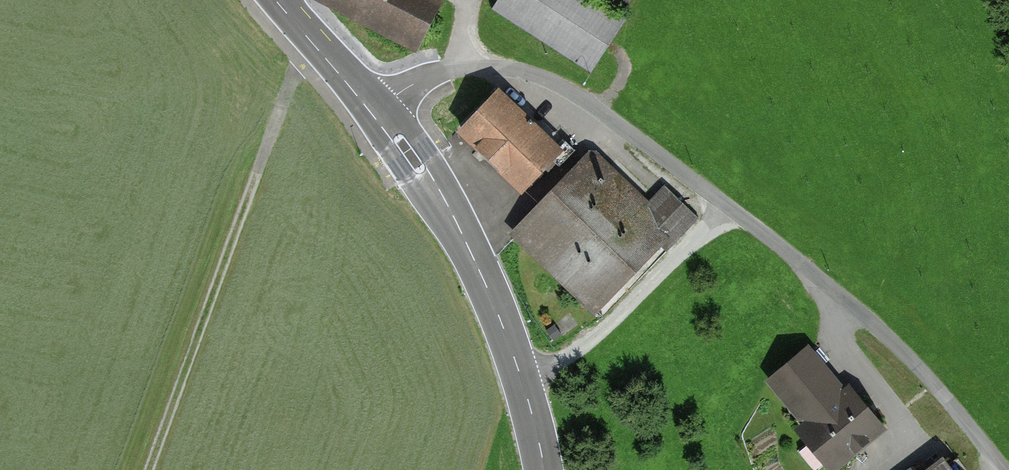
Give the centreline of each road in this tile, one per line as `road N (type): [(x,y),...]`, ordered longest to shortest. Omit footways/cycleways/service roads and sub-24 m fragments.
road 1 (secondary): [(545,469),(520,372),(462,233),(412,156),(276,0)]
road 2 (track): [(150,469),(275,125),(316,48)]
road 3 (track): [(520,372),(584,352),(716,208)]

